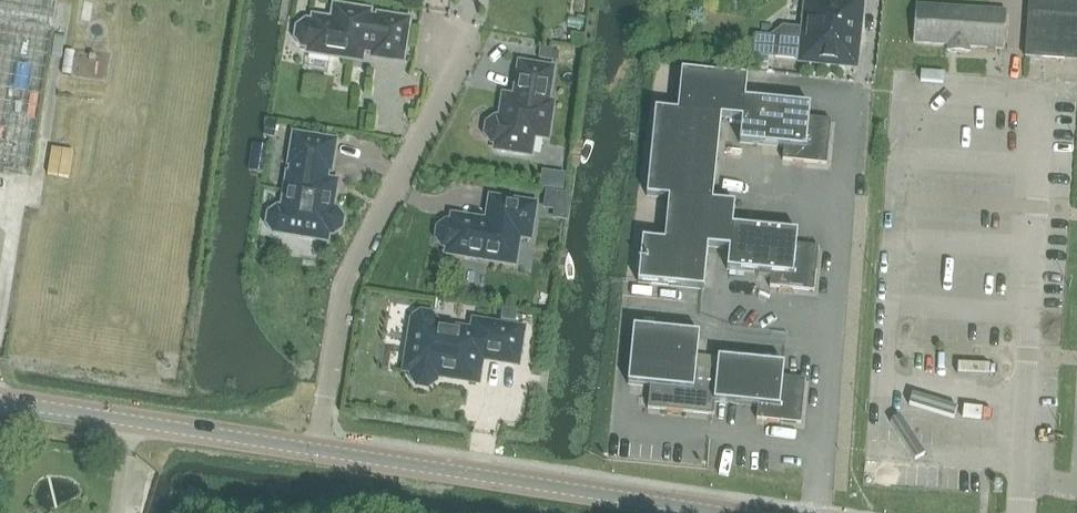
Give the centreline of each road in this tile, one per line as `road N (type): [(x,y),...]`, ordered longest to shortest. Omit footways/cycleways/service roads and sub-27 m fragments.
road 1 (residential): [(316,449),(342,289),(466,27)]
road 2 (tertiary): [(730,512),(316,449)]
road 3 (unclassified): [(817,512),(846,98)]
road 4 (tertiary): [(316,449),(0,400)]

